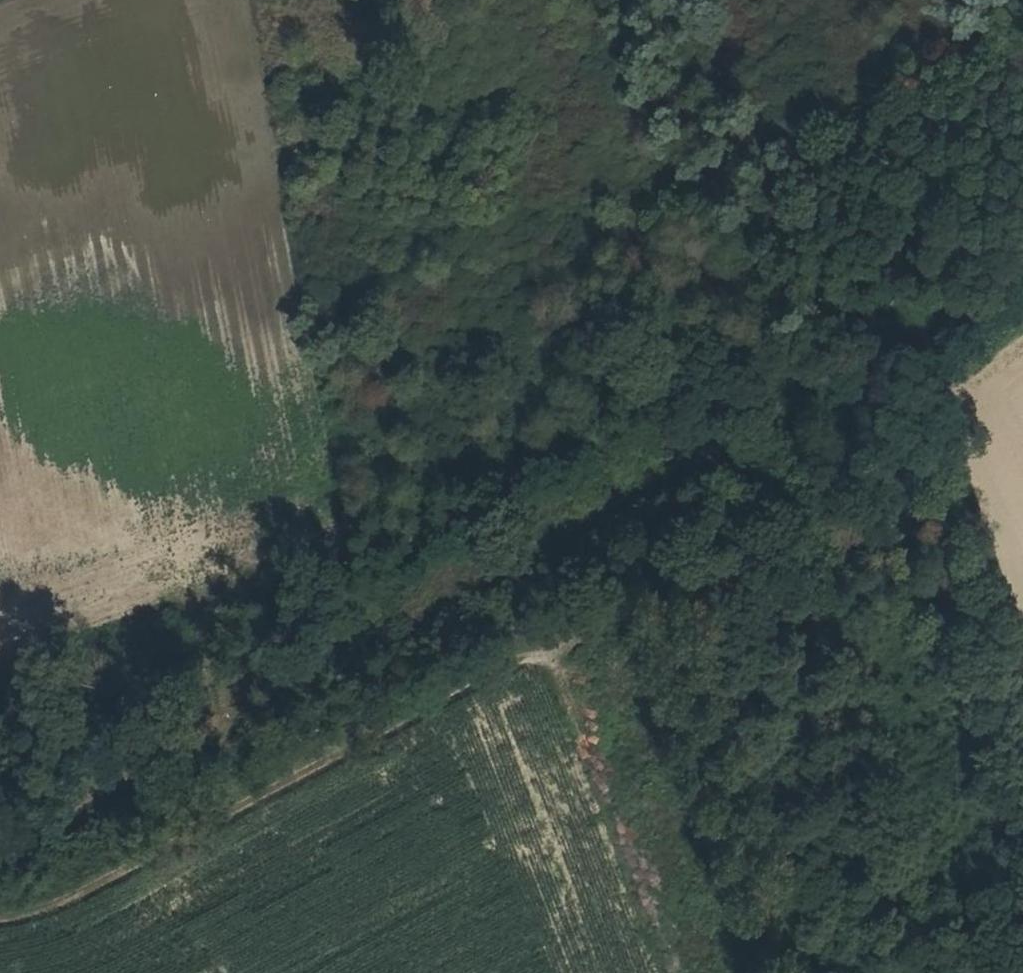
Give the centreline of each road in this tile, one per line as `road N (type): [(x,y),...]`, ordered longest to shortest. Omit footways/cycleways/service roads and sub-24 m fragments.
road 1 (track): [(644,852),(543,643),(38,911),(0,915)]
road 2 (track): [(138,759),(0,841)]

